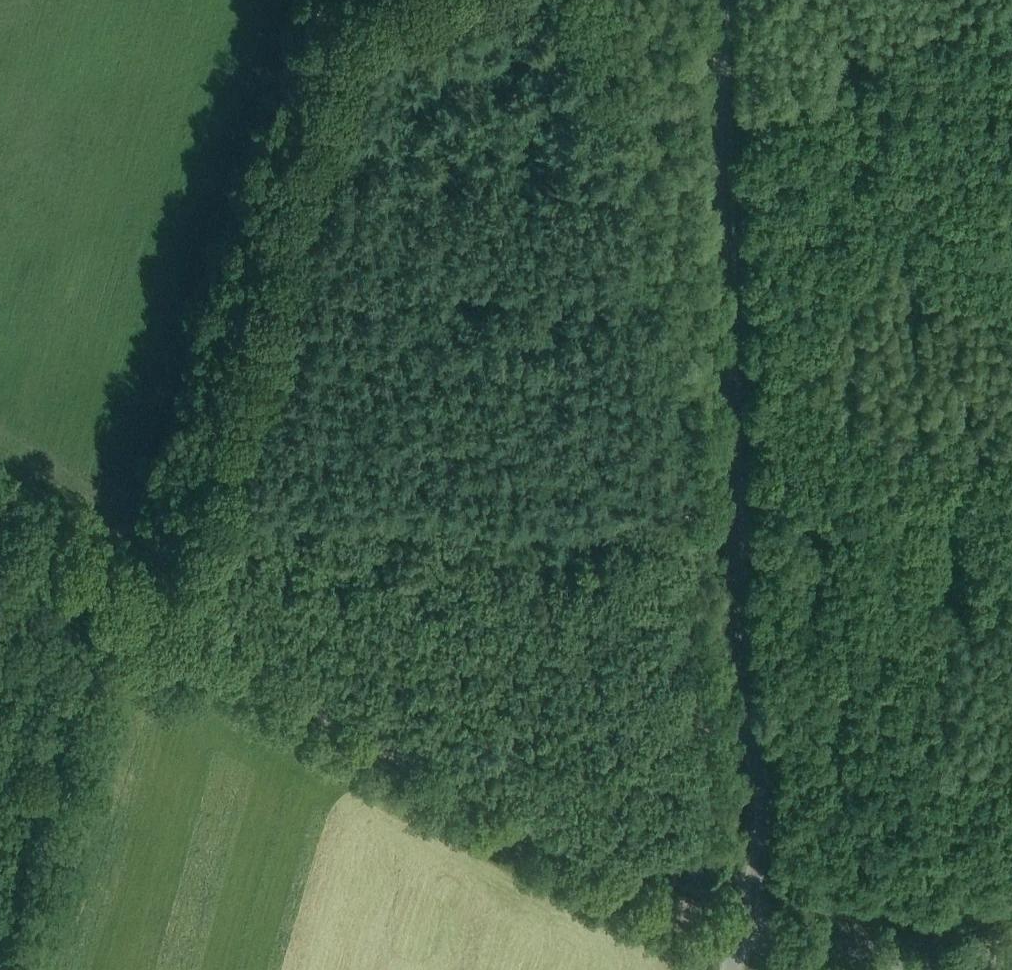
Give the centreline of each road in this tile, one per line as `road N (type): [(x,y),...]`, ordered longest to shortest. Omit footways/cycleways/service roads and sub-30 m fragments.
road 1 (unclassified): [(742,928),(764,820),(741,692),(723,0)]
road 2 (tertiary): [(742,928),(654,900),(0,521)]
road 3 (tertiary): [(1011,950),(986,962),(925,965),(742,928)]

